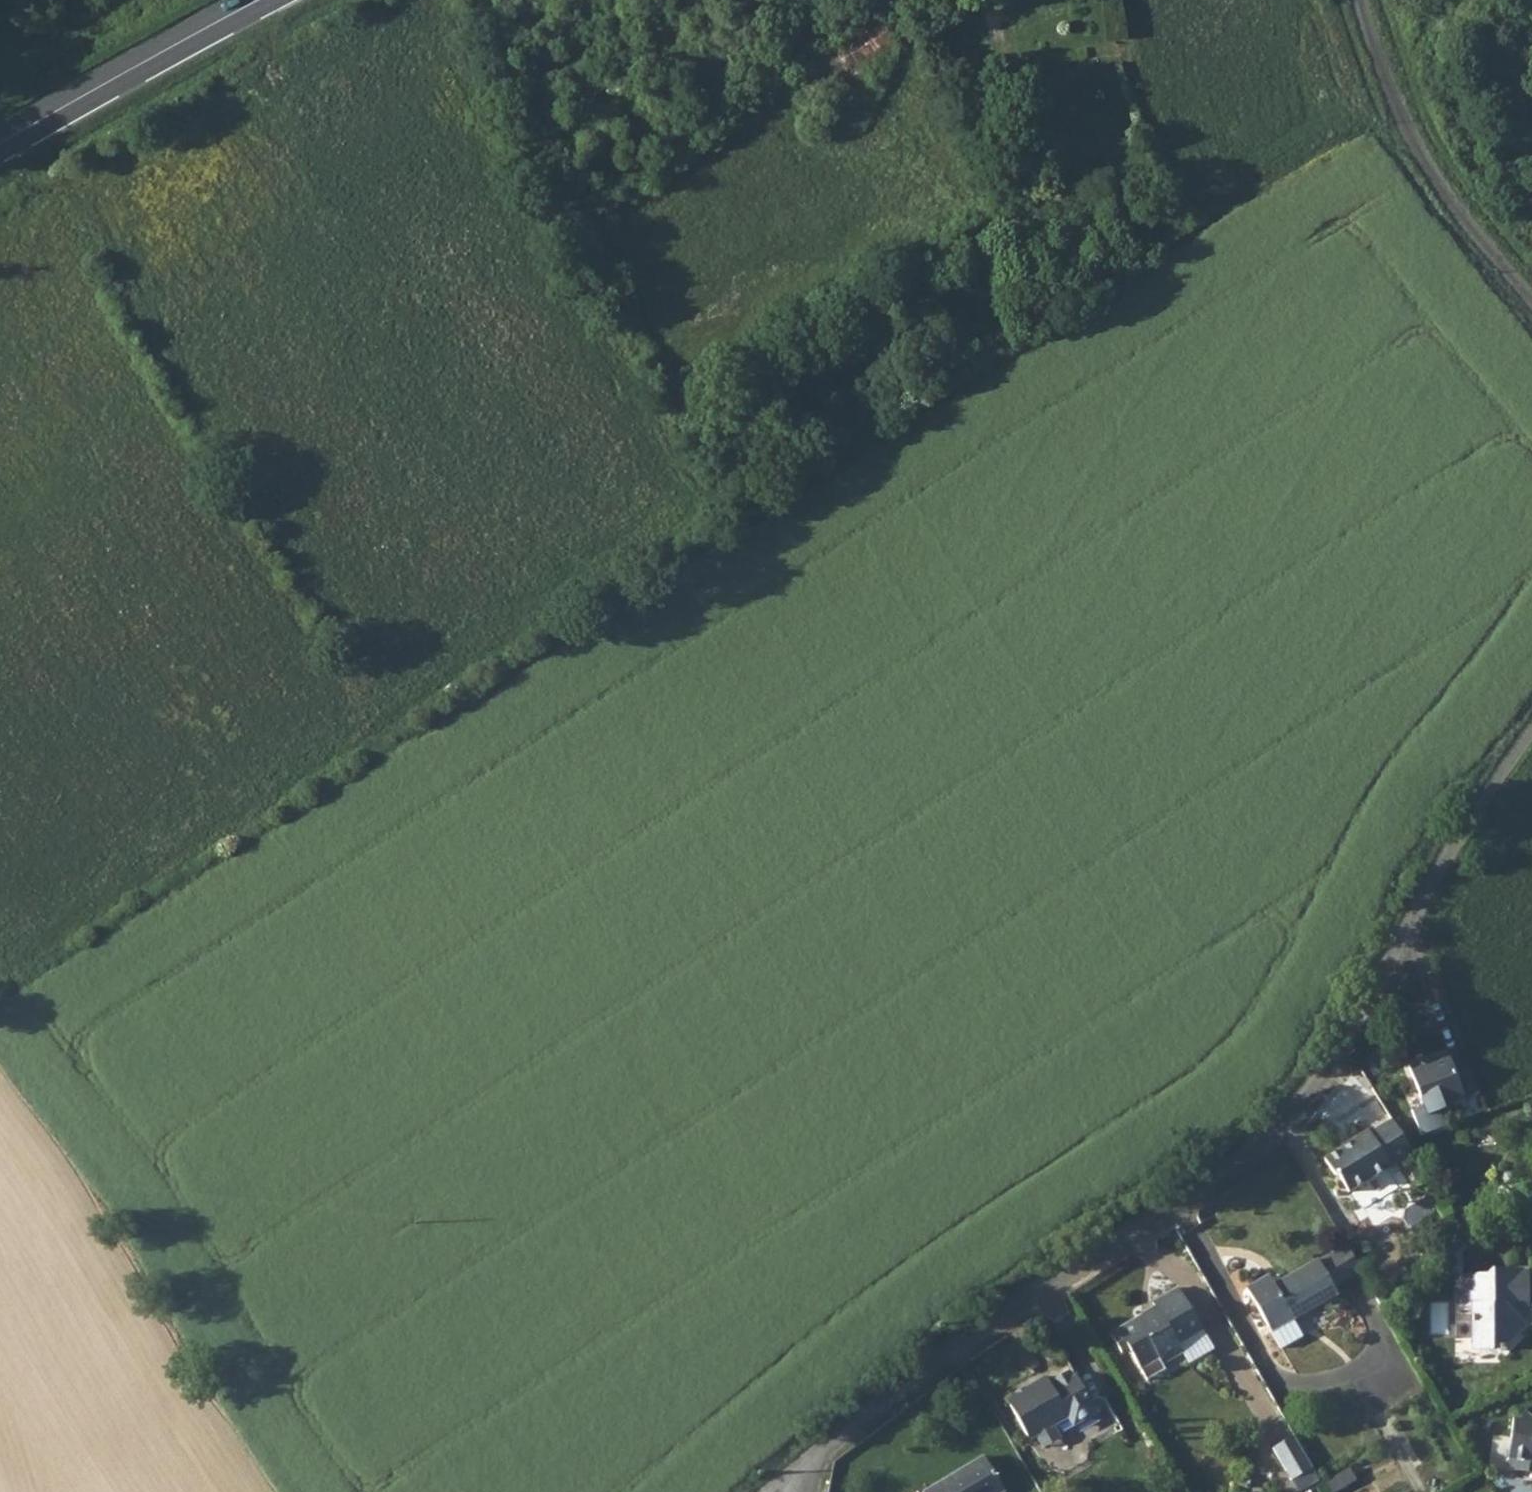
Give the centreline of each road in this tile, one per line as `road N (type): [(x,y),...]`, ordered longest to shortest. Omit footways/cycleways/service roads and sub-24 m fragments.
road 1 (residential): [(1531,732),(1489,790),(1334,1059),(1271,1140),(837,1439),(789,1484)]
road 2 (primary): [(0,142),(263,0)]

